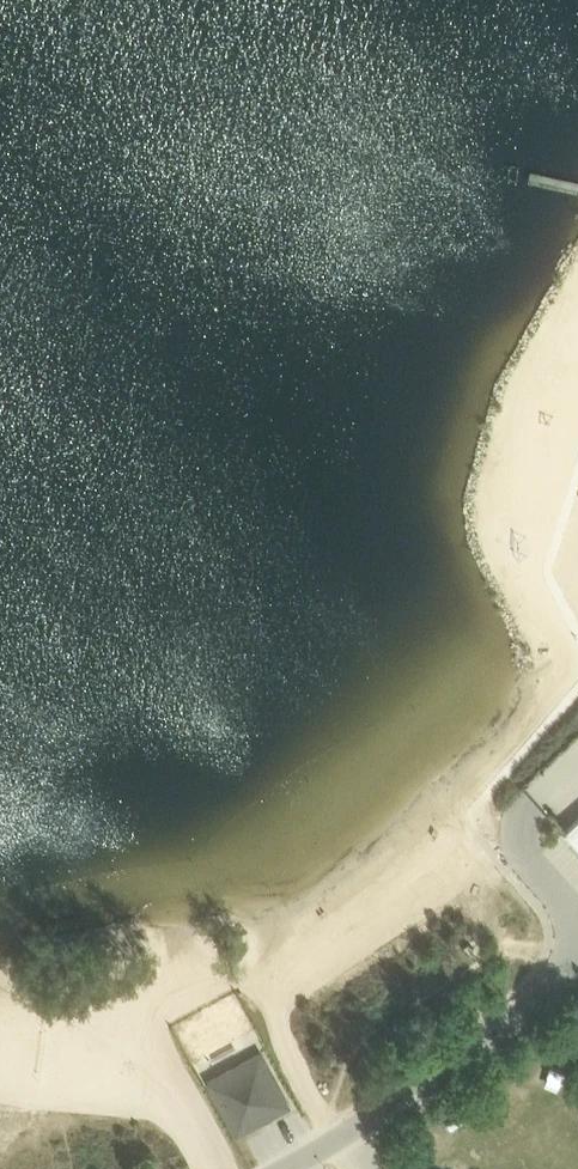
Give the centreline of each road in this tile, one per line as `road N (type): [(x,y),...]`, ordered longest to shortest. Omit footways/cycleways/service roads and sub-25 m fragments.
road 1 (unclassified): [(281,1168),(366,1124),(577,961)]

